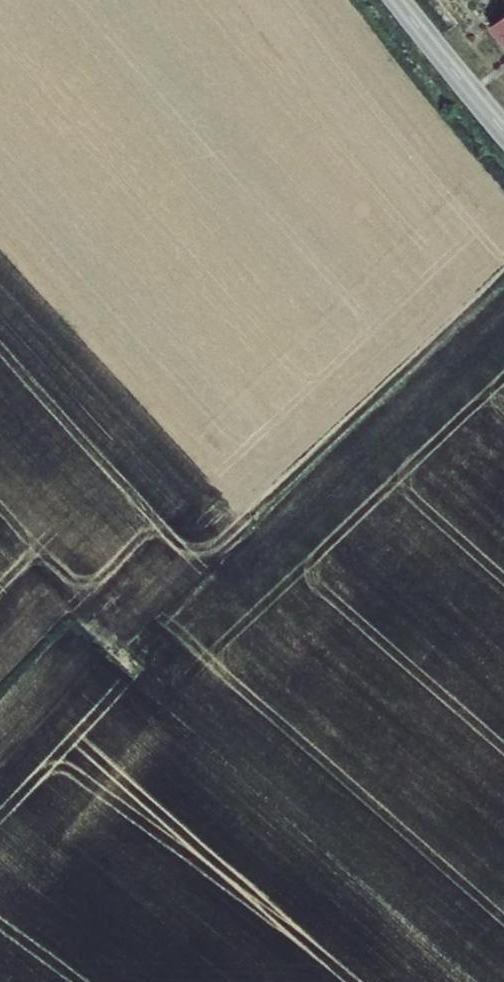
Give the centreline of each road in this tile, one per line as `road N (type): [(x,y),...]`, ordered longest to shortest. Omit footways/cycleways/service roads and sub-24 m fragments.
road 1 (unclassified): [(398,0),(503,136)]

